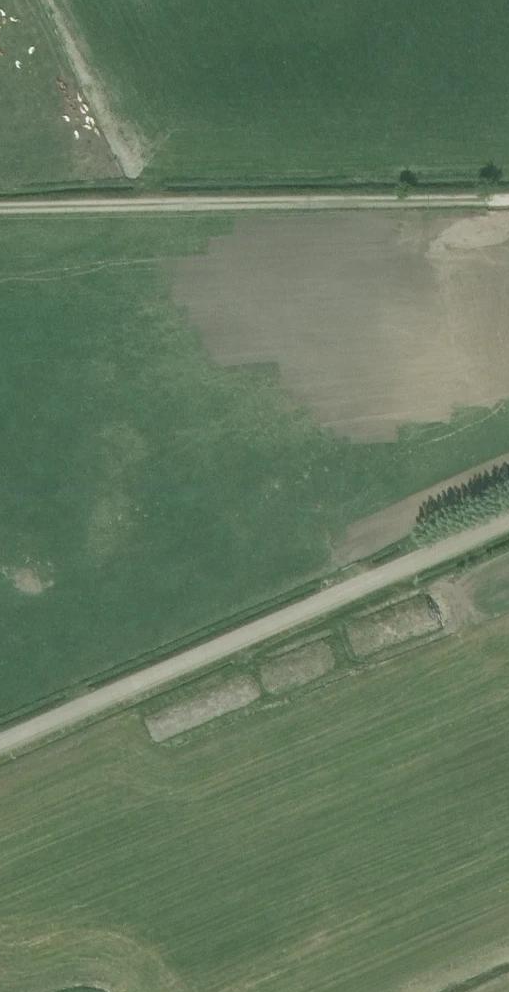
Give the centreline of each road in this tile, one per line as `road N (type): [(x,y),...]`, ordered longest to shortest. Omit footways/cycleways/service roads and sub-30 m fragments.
road 1 (unclassified): [(0,744),(508,519)]
road 2 (track): [(0,201),(508,194)]

